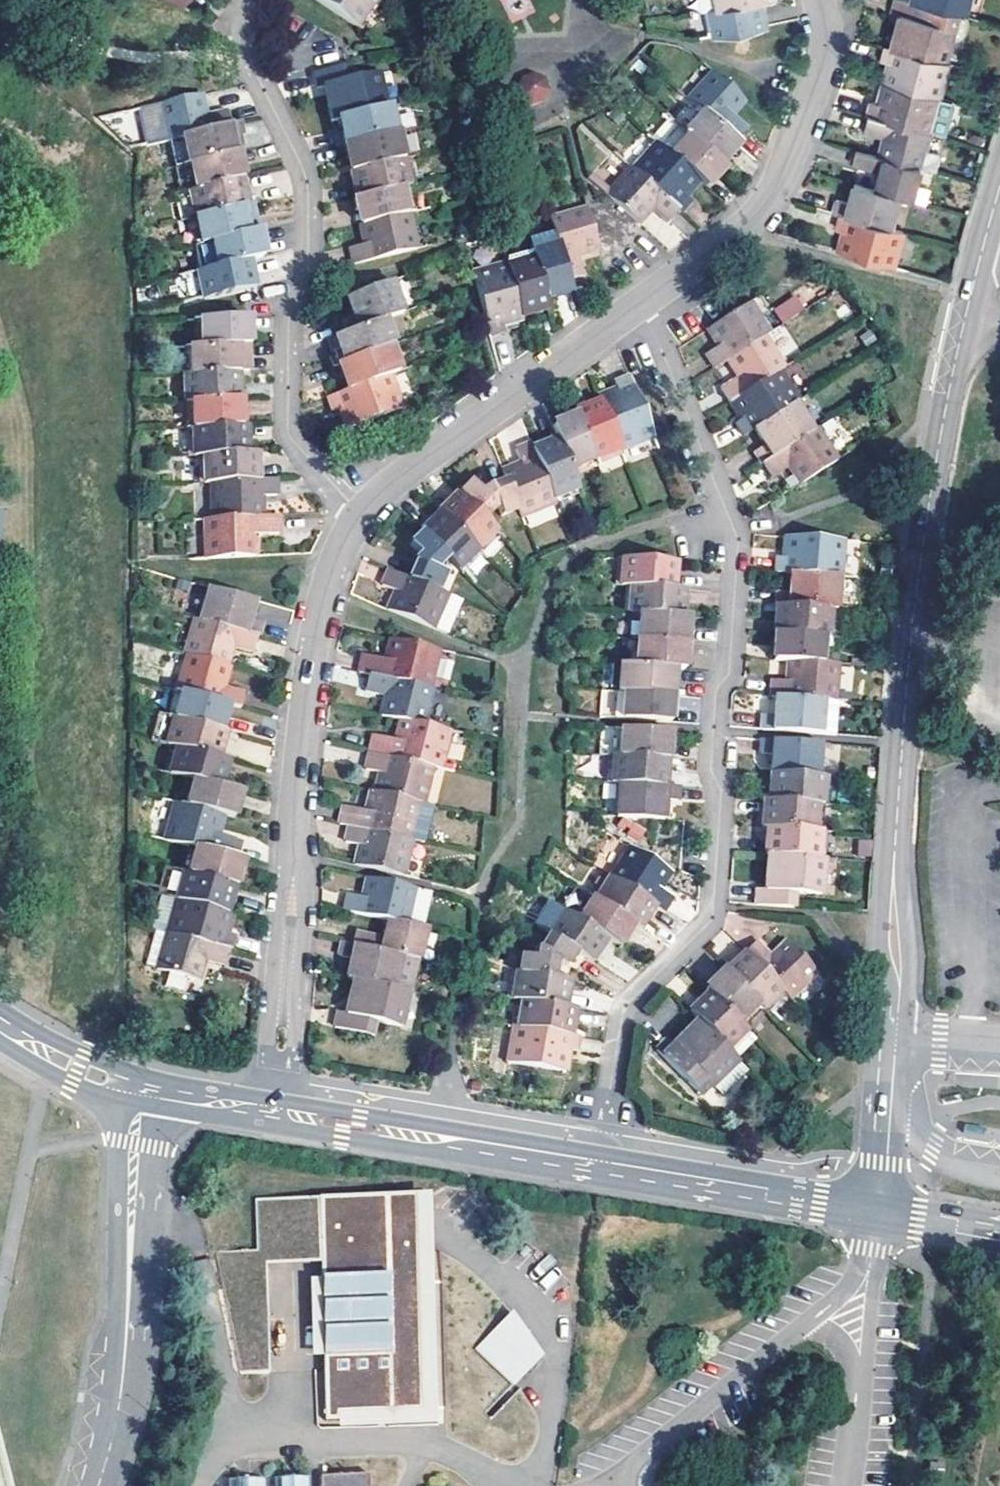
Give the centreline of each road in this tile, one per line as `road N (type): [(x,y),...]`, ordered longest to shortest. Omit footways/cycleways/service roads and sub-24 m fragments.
road 1 (residential): [(999,183),(950,383),(922,545),(873,1212)]
road 2 (residential): [(598,1168),(623,1008),(712,916),(720,793),(710,769),(715,696),(728,670),(737,541),(639,303)]
road 3 (residential): [(274,1082),(316,632),(324,591),(362,513)]
road 4 (residential): [(362,513),(287,432),(290,313),(307,283),(307,181),(248,56),(250,0)]
road 5 (residential): [(97,1485),(120,1392),(142,1087)]
road 6 (residential): [(639,303),(766,200),(819,72),(818,0)]
road 7 (residential): [(362,513),(395,480),(639,303)]
road 8 (residential): [(302,1119),(598,1168)]
road 9 (residential): [(598,1168),(873,1212)]
road 10 (residential): [(142,1087),(102,1076),(0,1024)]
road 11 (residential): [(270,1113),(142,1087)]
road 12 (residential): [(999,1231),(873,1212)]

